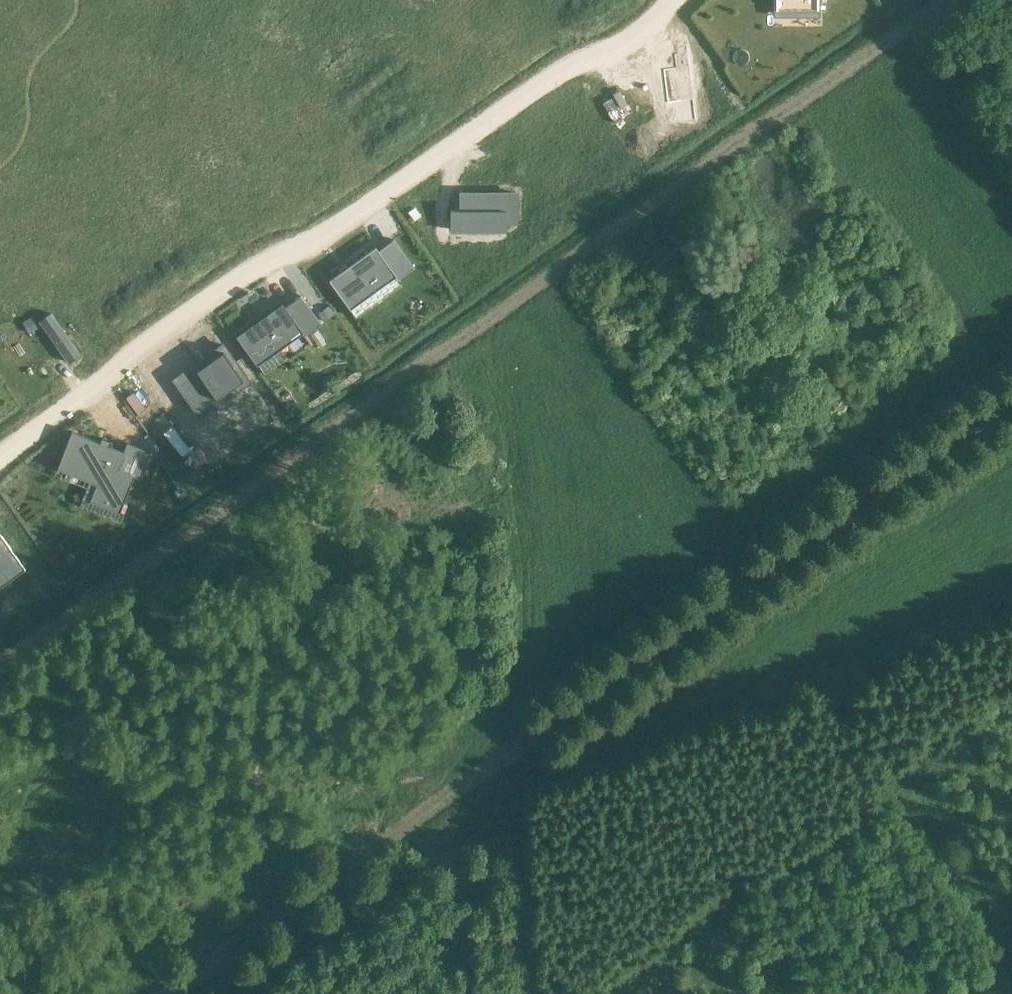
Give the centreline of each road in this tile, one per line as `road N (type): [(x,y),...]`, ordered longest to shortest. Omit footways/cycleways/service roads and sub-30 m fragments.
road 1 (residential): [(0,452),(107,385),(120,361),(272,254),(312,250),(577,62),(610,58),(656,27),(673,0)]

